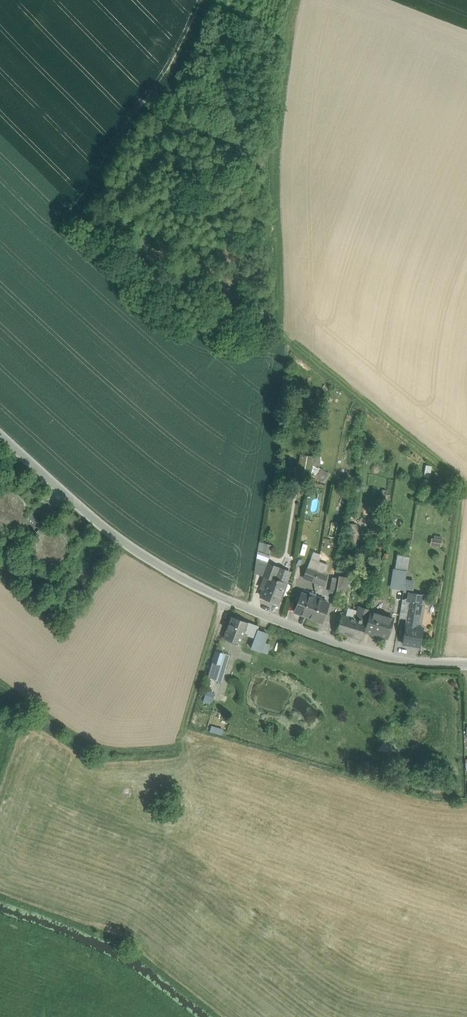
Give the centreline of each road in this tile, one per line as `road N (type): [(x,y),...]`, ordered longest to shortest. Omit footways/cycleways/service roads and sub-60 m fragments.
road 1 (unclassified): [(466,665),(351,647),(190,581),(108,528),(0,434)]
road 2 (track): [(224,598),(175,747),(98,751),(0,678)]

